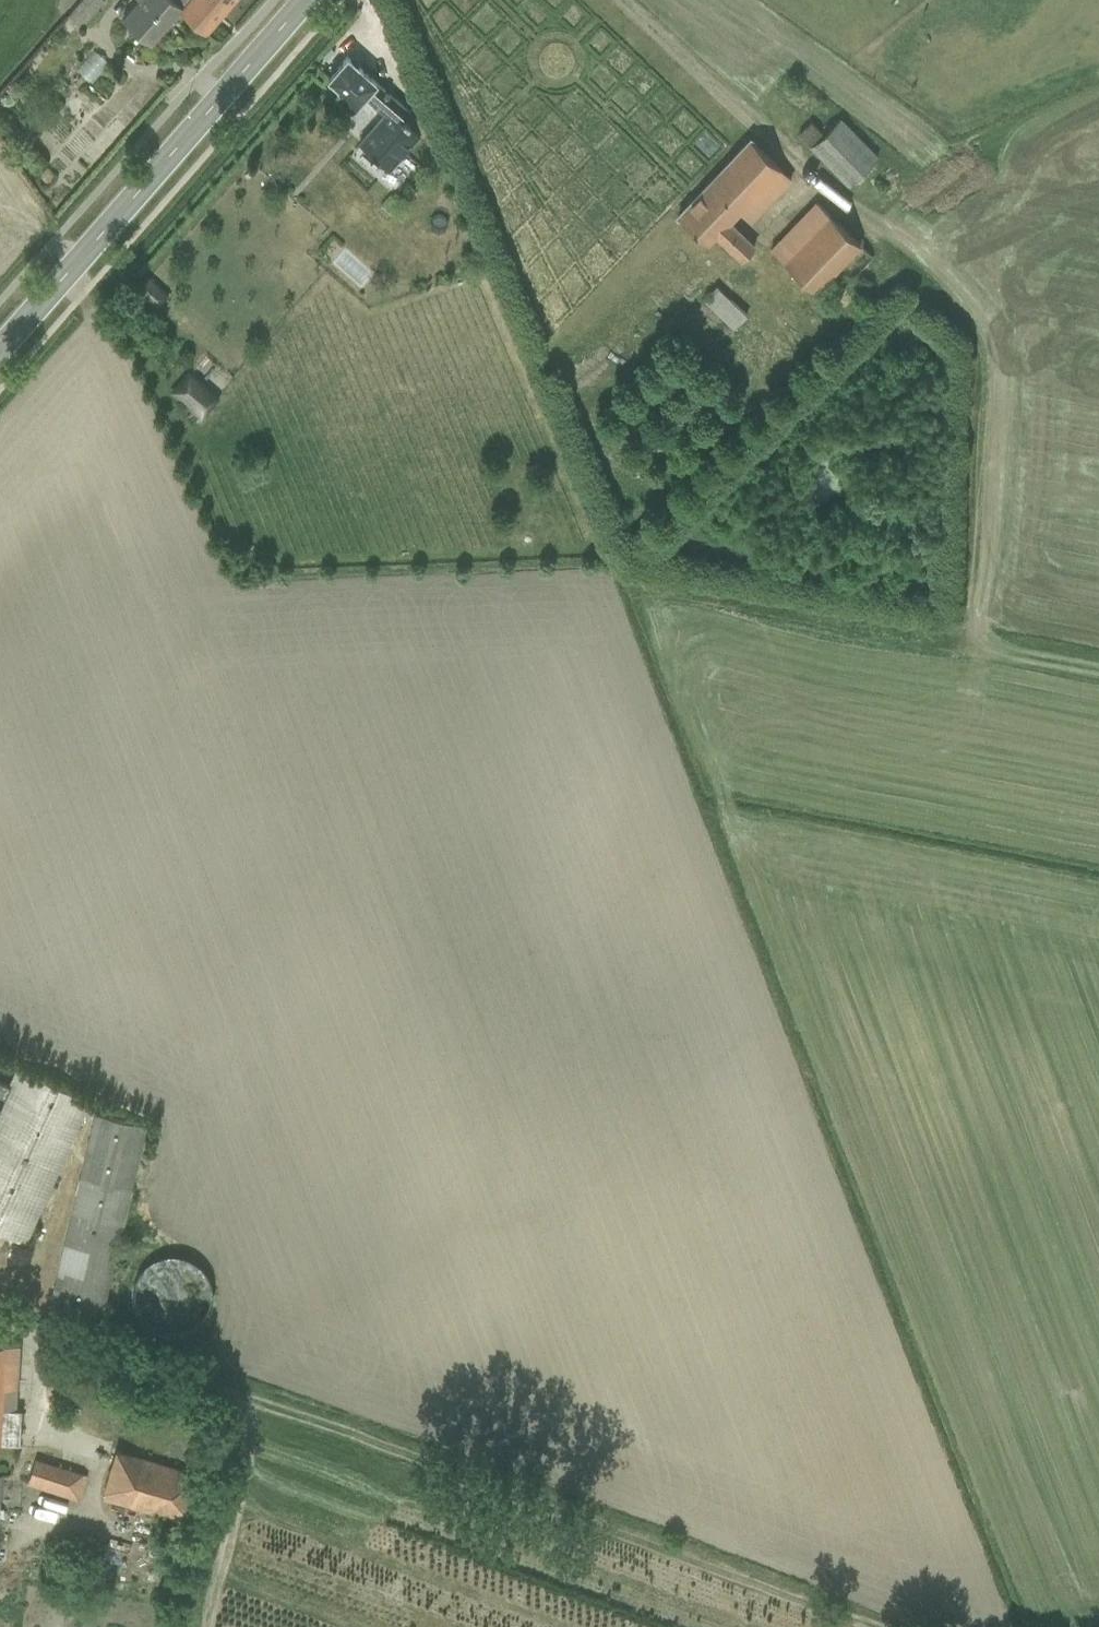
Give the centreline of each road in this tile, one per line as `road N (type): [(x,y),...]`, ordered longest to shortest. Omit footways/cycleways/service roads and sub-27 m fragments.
road 1 (track): [(26,1330),(254,1399),(874,1626)]
road 2 (primary): [(306,0),(0,347)]

